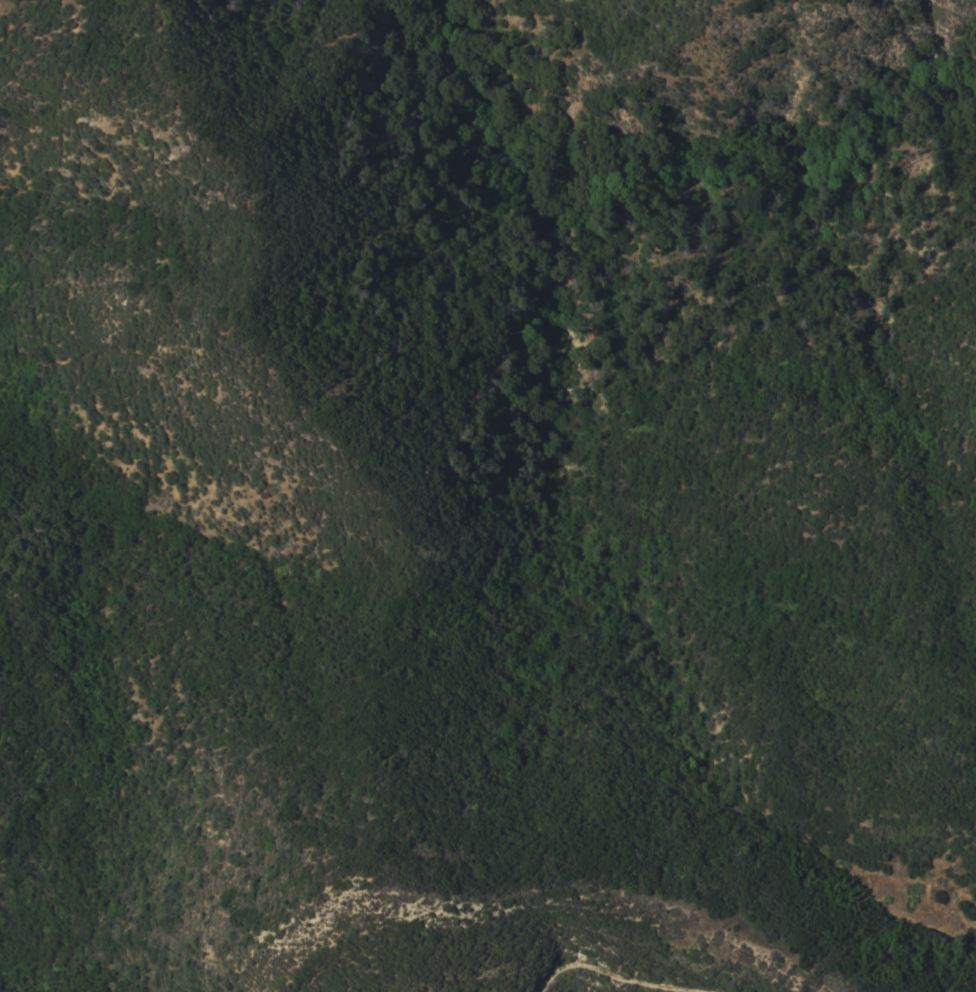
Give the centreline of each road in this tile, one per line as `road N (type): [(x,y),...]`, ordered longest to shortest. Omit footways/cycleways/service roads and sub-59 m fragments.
road 1 (track): [(555,991),(580,962),(633,987),(684,991)]

